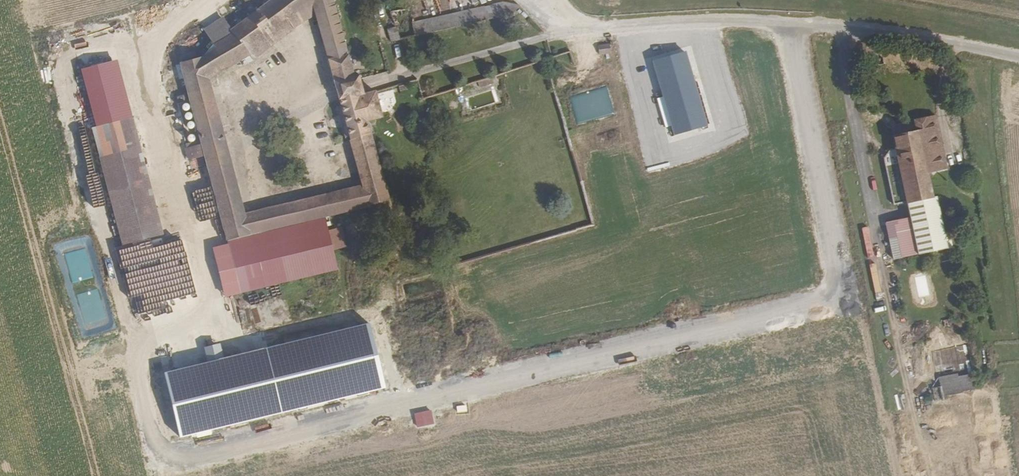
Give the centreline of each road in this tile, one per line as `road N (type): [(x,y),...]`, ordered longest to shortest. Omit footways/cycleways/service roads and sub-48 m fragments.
road 1 (track): [(837,26),(928,475)]
road 2 (unclassified): [(1018,58),(837,26),(586,26)]

